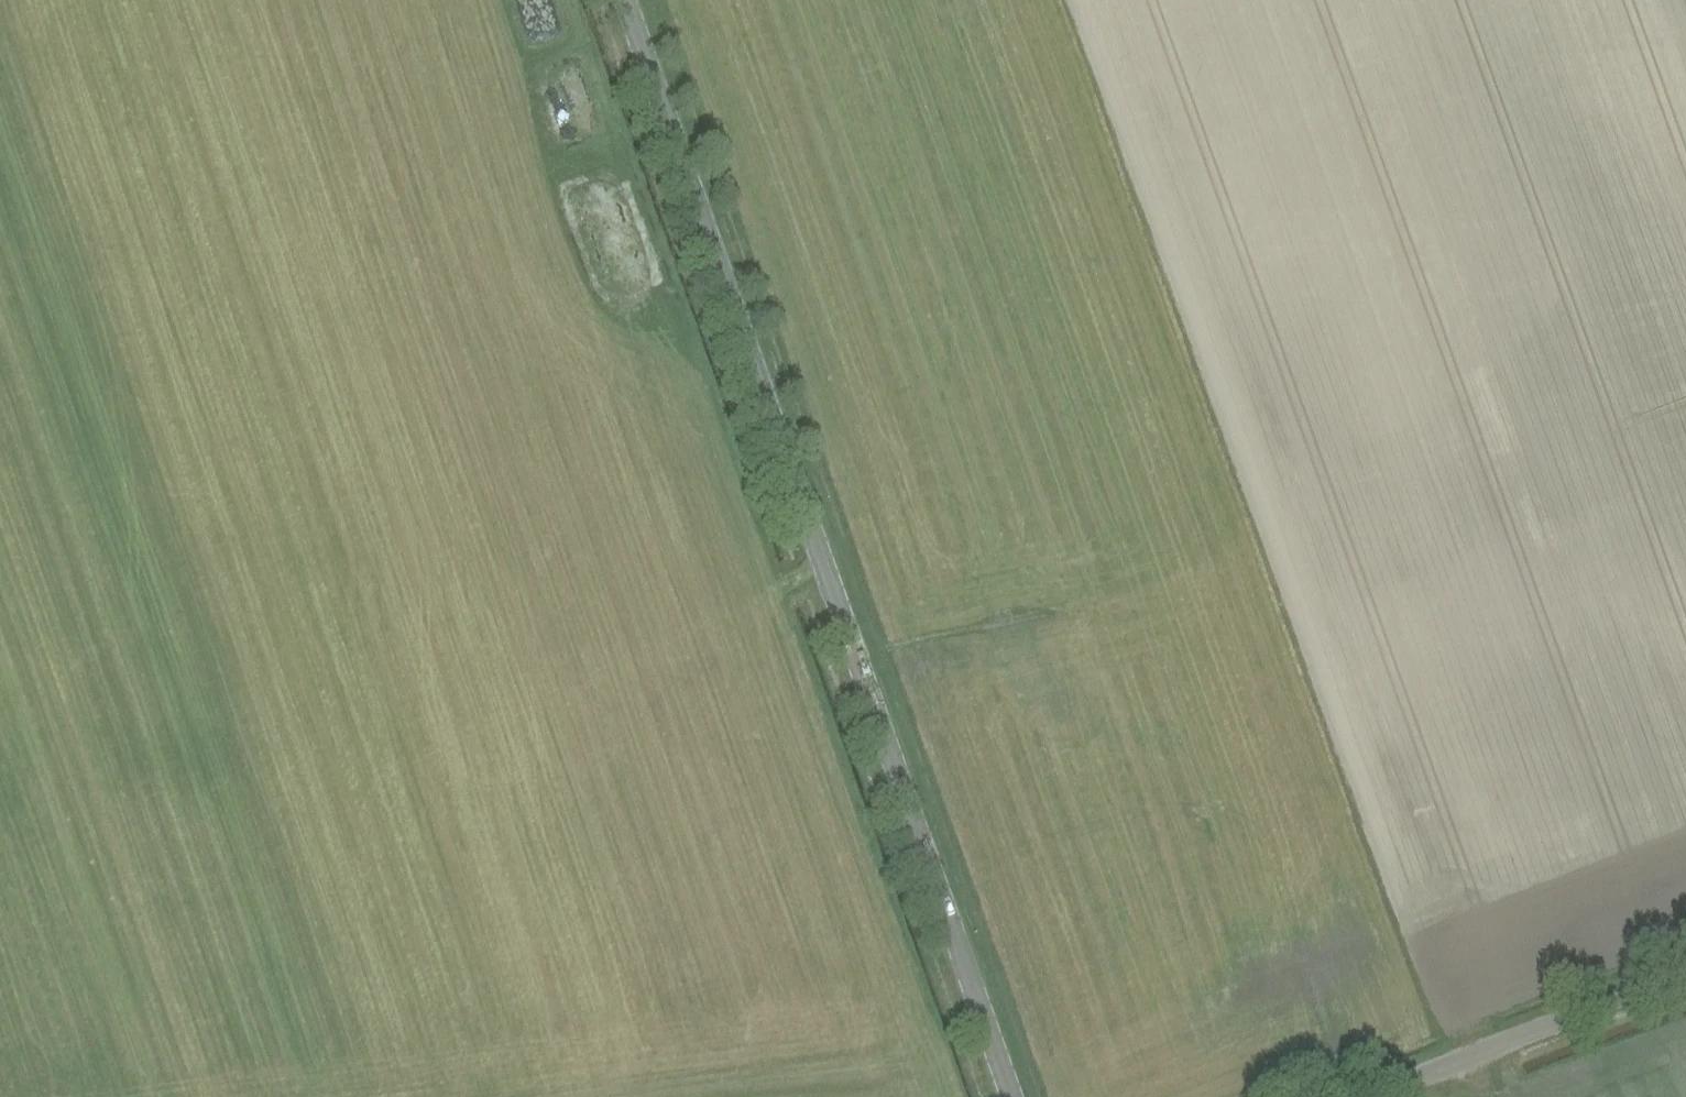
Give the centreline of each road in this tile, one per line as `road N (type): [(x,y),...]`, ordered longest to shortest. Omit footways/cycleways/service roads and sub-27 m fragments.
road 1 (tertiary): [(1013,1096),(626,0)]
road 2 (unclassified): [(1358,1096),(1685,971)]

